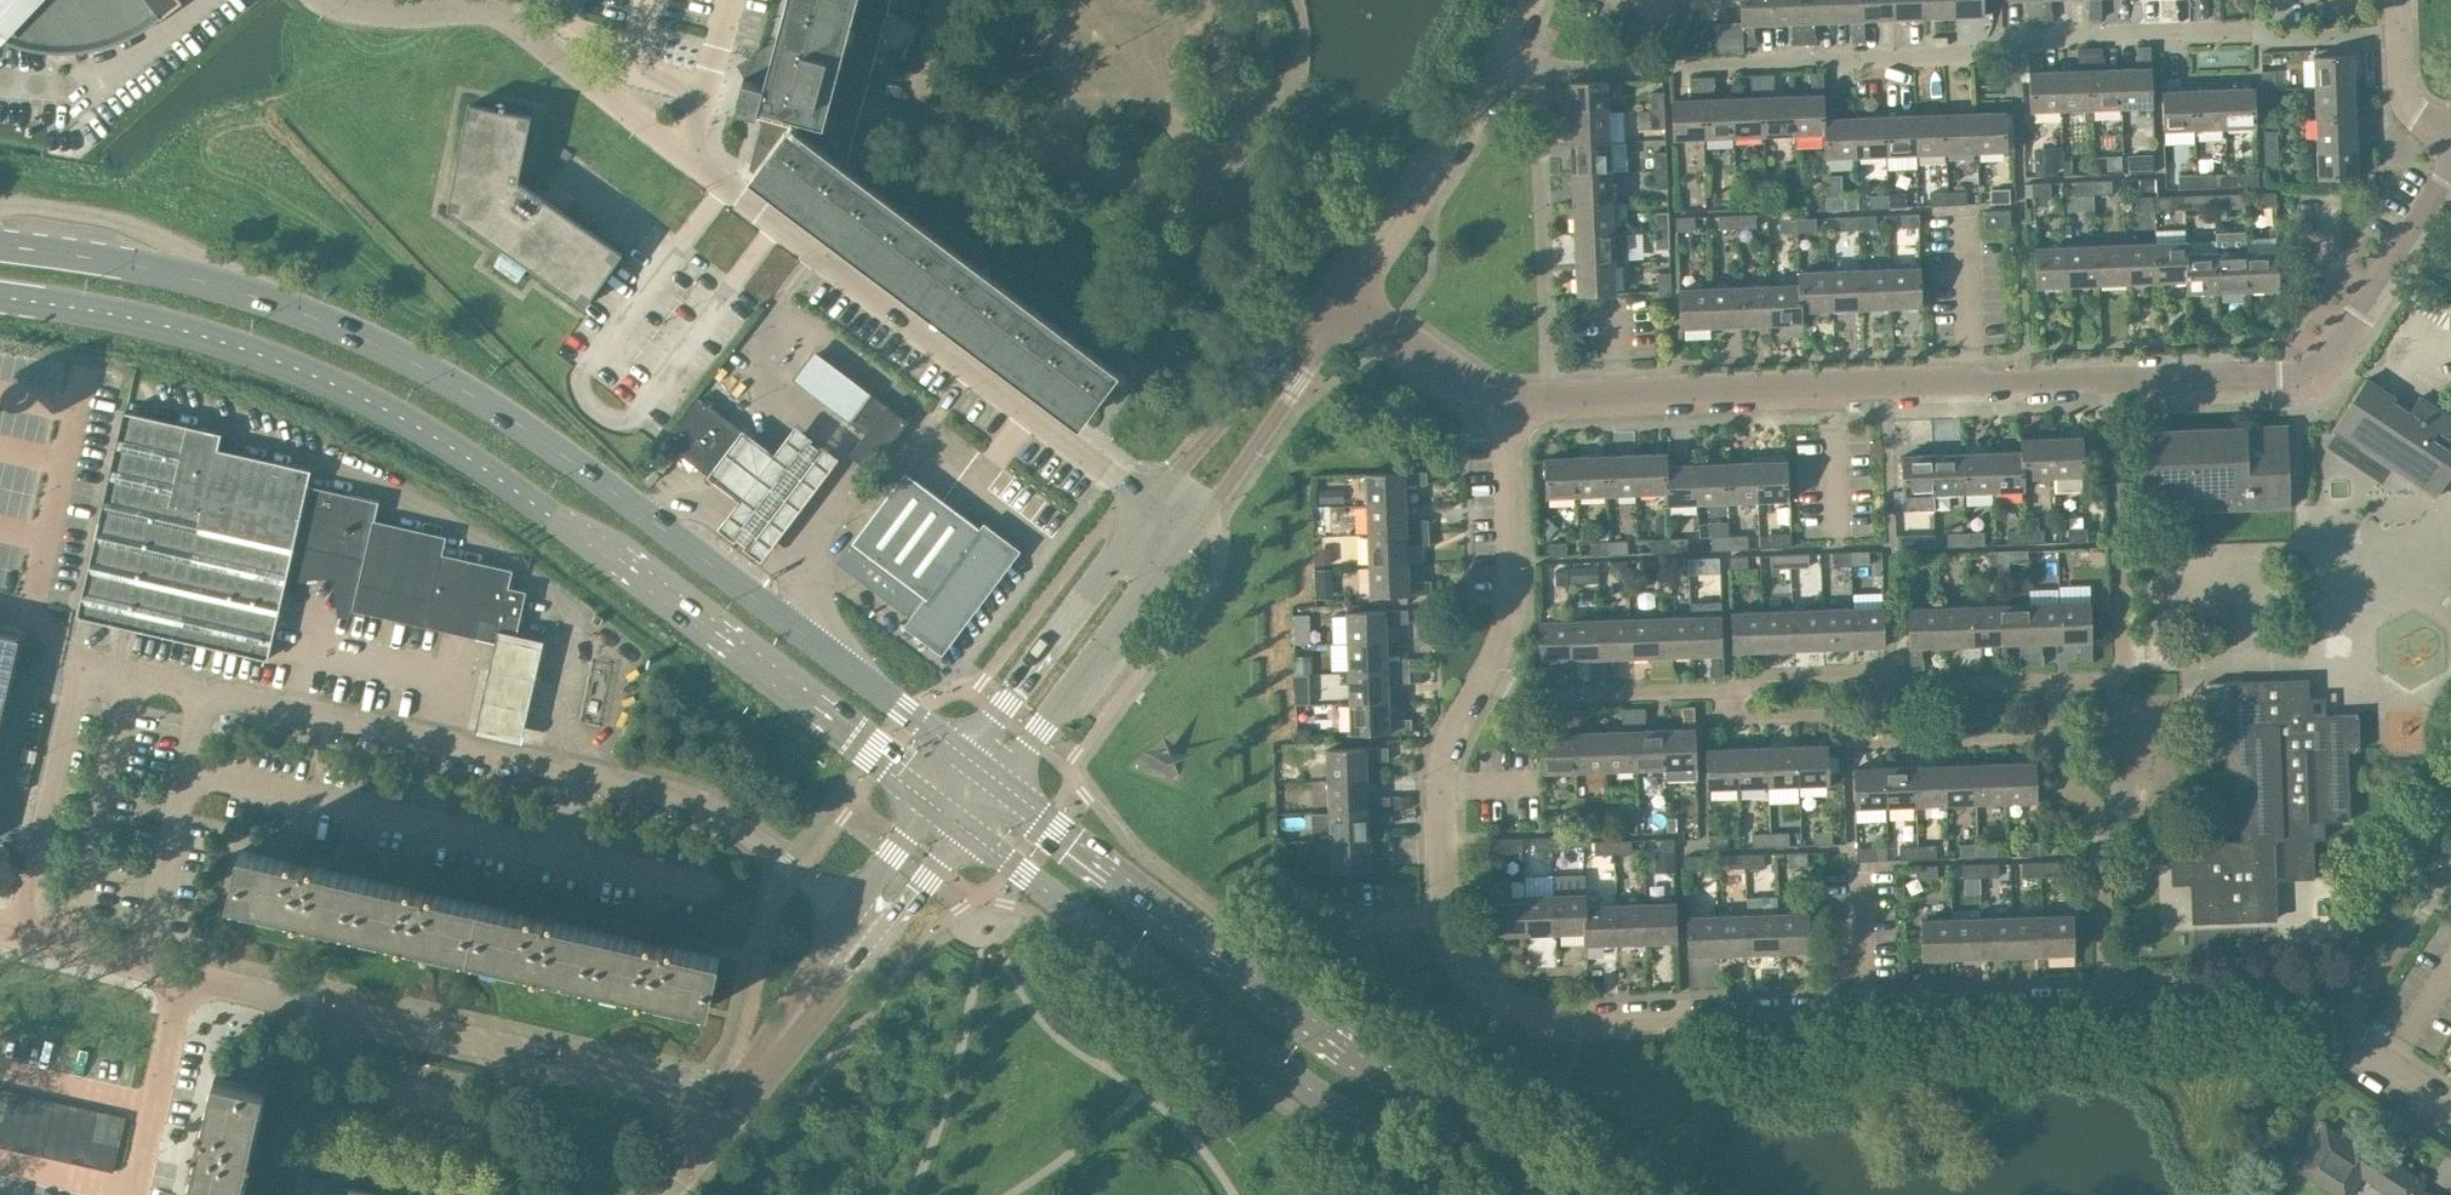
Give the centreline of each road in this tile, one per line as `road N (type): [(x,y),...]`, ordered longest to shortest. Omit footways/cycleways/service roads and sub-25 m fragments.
road 1 (secondary): [(964,756),(601,477),(461,387),(326,320),(251,294),(94,258),(0,246)]
road 2 (secondary): [(0,296),(129,317),(246,349),(400,417),(560,522),(930,800)]
road 3 (unclassified): [(1158,498),(1131,487),(503,15),(475,8),(378,12),(323,0)]
road 4 (residential): [(1485,671),(1442,750),(1444,917),(1463,958),(1505,996),(1585,1019),(2105,1002)]
road 5 (residential): [(1536,69),(1986,53),(1998,38),(2015,37),(2256,29),(2269,39),(2399,36)]
road 6 (unclassified): [(846,910),(690,797),(301,710),(201,697)]
road 7 (secondary): [(1549,1194),(999,784)]
road 8 (secondary): [(967,828),(1453,1194)]
road 9 (residential): [(727,1113),(694,1092),(182,978)]
road 10 (residential): [(2110,377),(1550,398)]
road 11 (residential): [(187,765),(714,886)]
road 12 (residential): [(2450,170),(2314,370),(2110,377)]
road 13 (unclassified): [(19,936),(83,663),(201,697)]
road 14 (residential): [(2057,737),(1855,744),(1854,715),(1736,718),(1722,690)]
road 15 (residential): [(2055,682),(2110,680),(2124,666),(2110,377)]
road 16 (residential): [(1722,690),(1750,676),(1879,671),(1893,686),(2055,682)]
road 17 (unclassified): [(999,784),(1199,514)]
road 18 (residential): [(1550,398),(1536,69)]
road 19 (unclassified): [(1158,498),(964,756)]
road 20 (residential): [(1342,299),(1509,57)]
road 21 (residential): [(2105,1002),(2098,816),(2058,772),(2057,737)]
road 22 (residential): [(1505,400),(1512,600),(1485,671)]
road 23 (unclassified): [(801,1013),(883,941),(967,828)]
road 24 (residential): [(1485,671),(1529,694),(1722,690)]
road 25 (residential): [(2105,1002),(2256,1002),(2338,1038)]
road 26 (unclassified): [(1315,337),(1272,365),(1158,498)]
road 27 (residential): [(134,1194),(182,978)]
road 28 (unclassified): [(1199,514),(1298,382),(1315,337)]
road 29 (residential): [(2450,867),(2338,1038)]
road 30 (unclassified): [(187,765),(146,963)]
road 31 (residential): [(1505,400),(1342,299)]
road 32 (unclassified): [(930,800),(846,910)]
road 33 (residential): [(2338,1038),(2450,1110)]
road 34 (residential): [(146,963),(19,936)]
road 35 (unclassified): [(727,1113),(801,1013)]
road 36 (residential): [(2450,133),(2408,104),(2399,36)]

